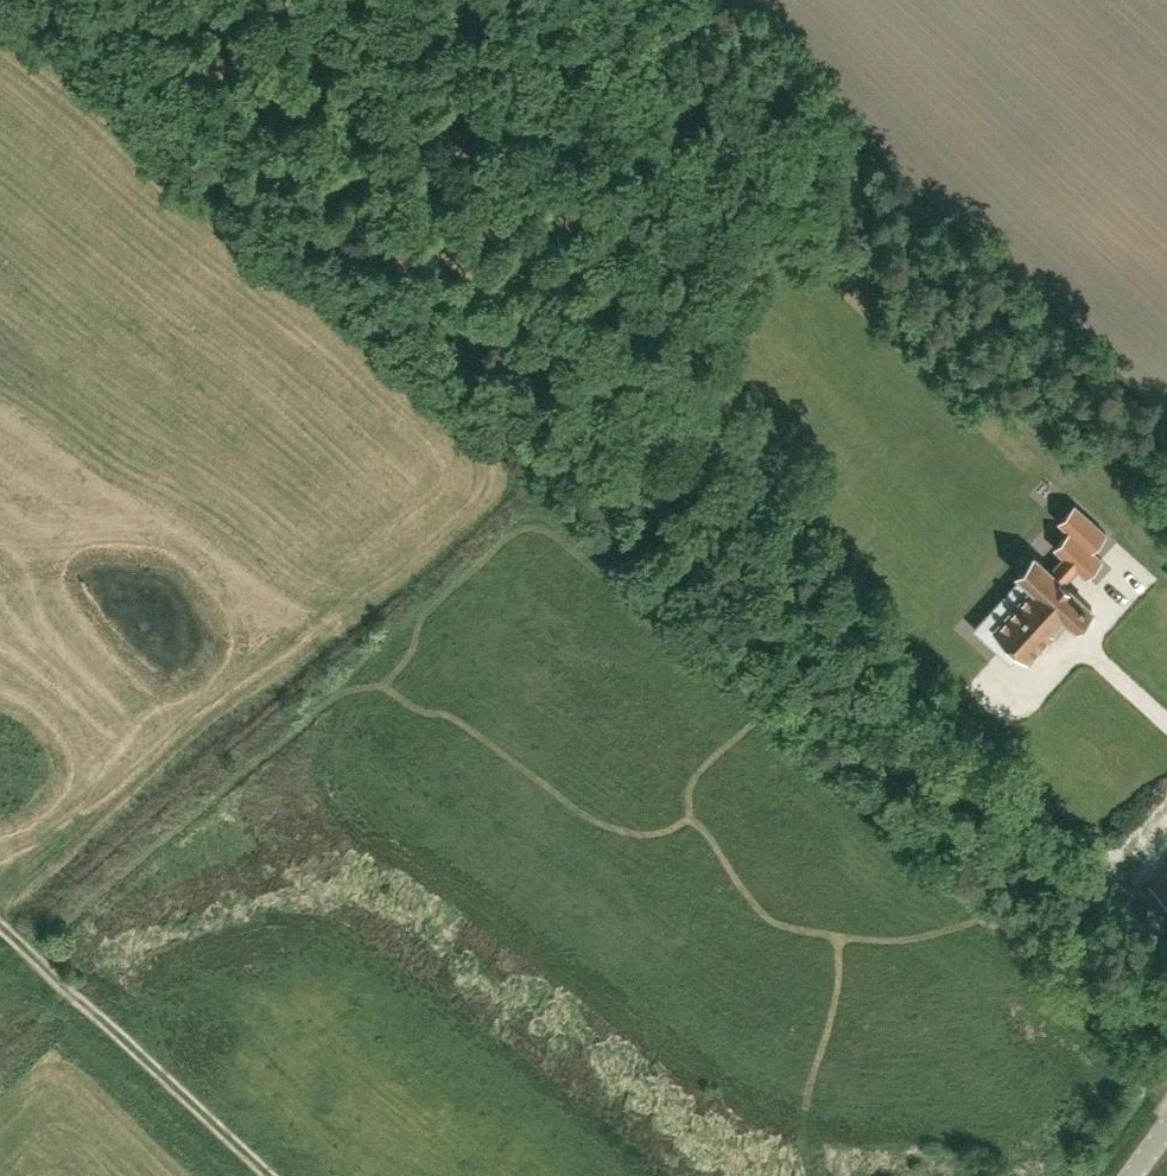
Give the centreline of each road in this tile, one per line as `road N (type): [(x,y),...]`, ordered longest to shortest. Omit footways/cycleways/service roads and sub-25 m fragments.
road 1 (track): [(0,927),(271,1175)]

